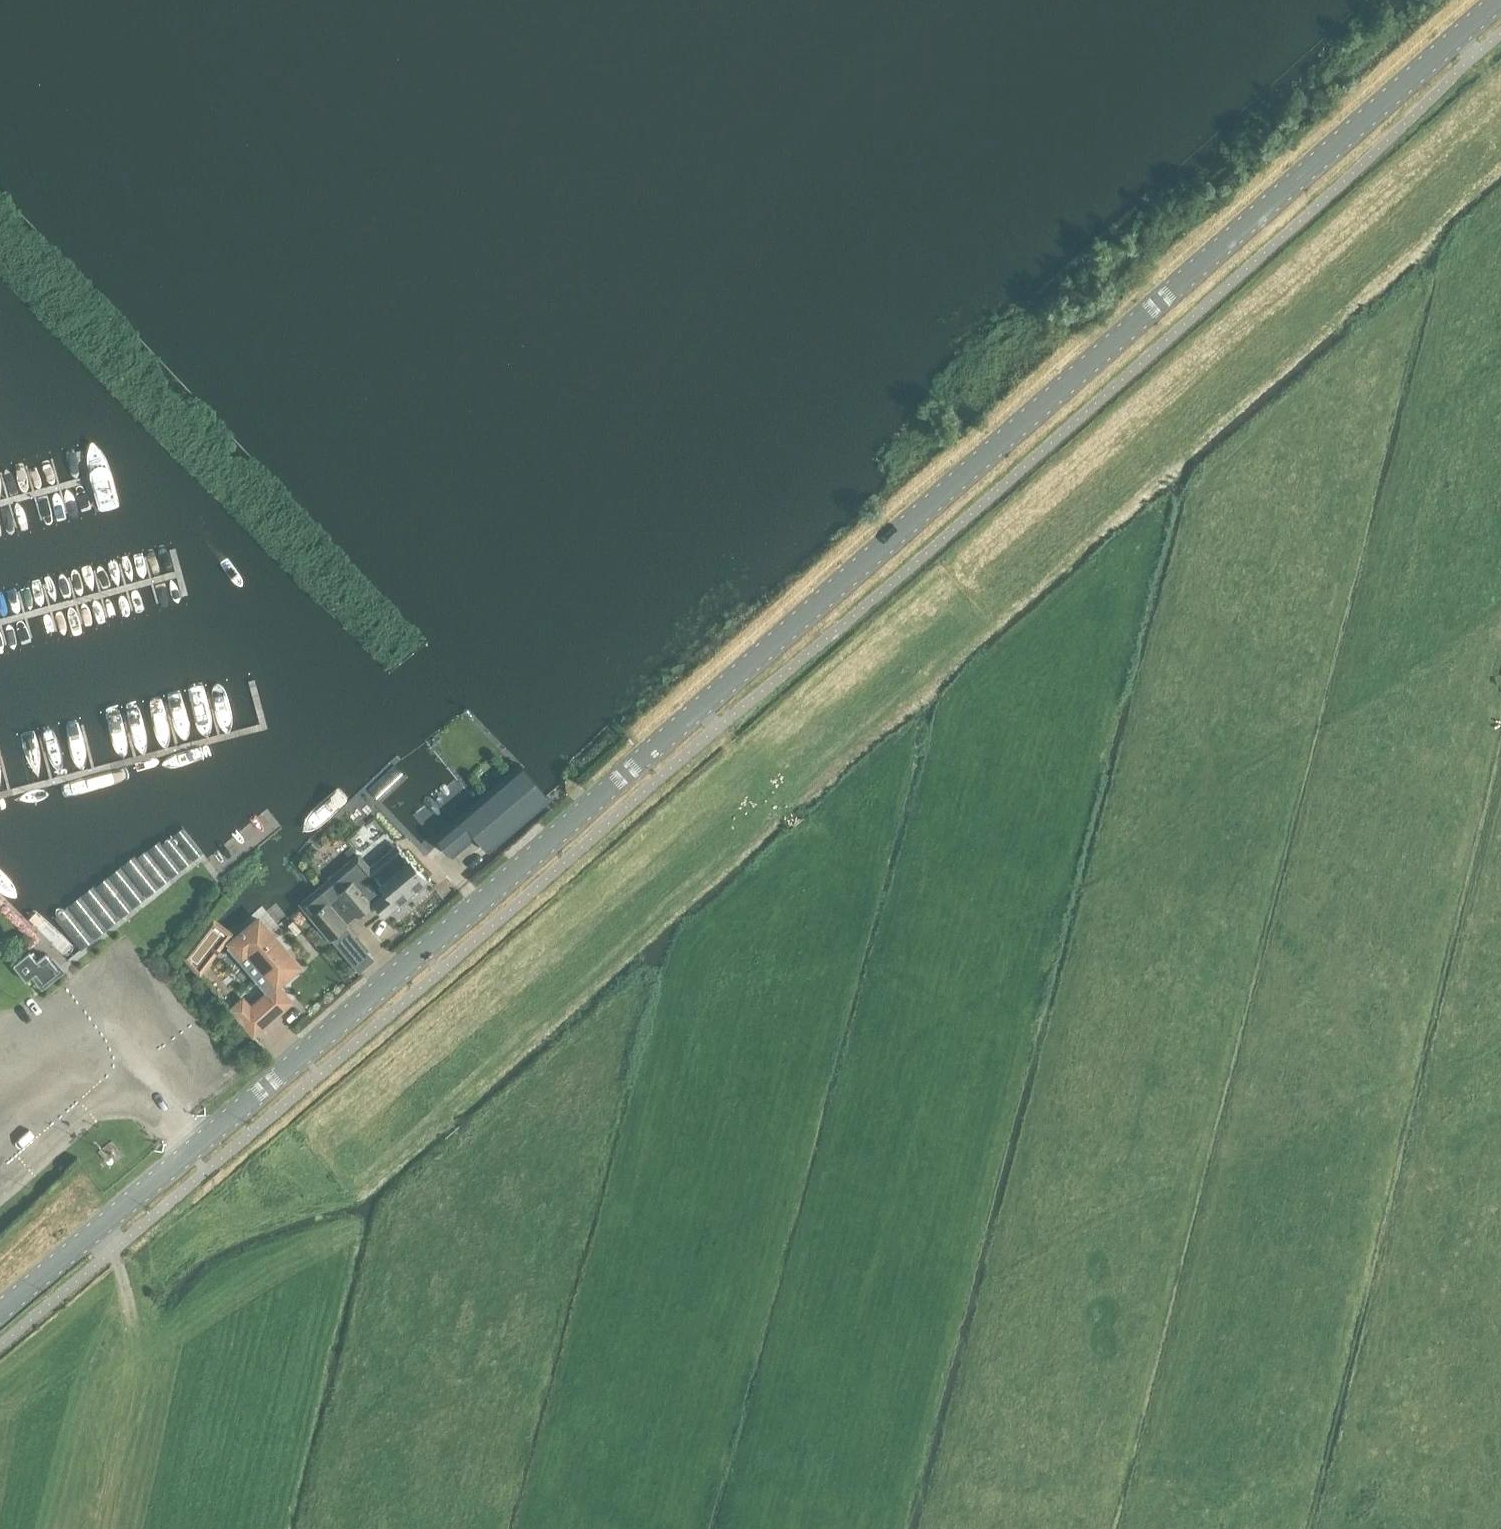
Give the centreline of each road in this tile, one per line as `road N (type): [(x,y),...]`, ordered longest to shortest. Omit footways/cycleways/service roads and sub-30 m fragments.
road 1 (secondary): [(0,1310),(626,773),(1499,0)]

